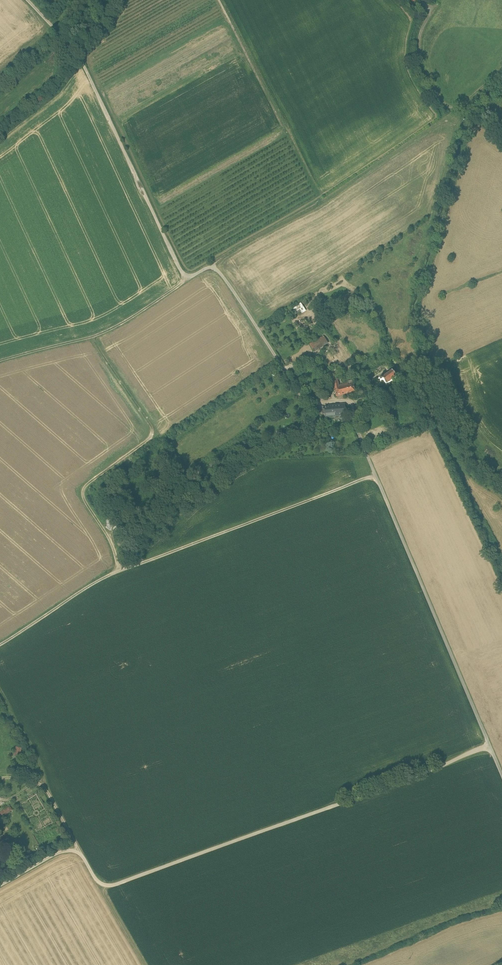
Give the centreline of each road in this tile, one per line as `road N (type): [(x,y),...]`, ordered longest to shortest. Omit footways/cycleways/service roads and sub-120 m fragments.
road 1 (unclassified): [(489,745),(350,401),(303,396),(217,268),(184,272),(81,59),(28,0)]
road 2 (unclassified): [(489,745),(116,884),(100,886),(71,848),(0,884)]
road 3 (track): [(376,475),(119,570),(0,644)]
road 4 (track): [(119,570),(83,494),(154,431),(93,336)]
road 5 (track): [(452,108),(322,201),(209,267)]
road 6 (track): [(322,201),(218,0)]
road 7 (track): [(190,277),(116,326),(0,360)]
road 8 (track): [(501,68),(460,104),(446,105),(422,72),(420,34),(431,10),(424,3)]

